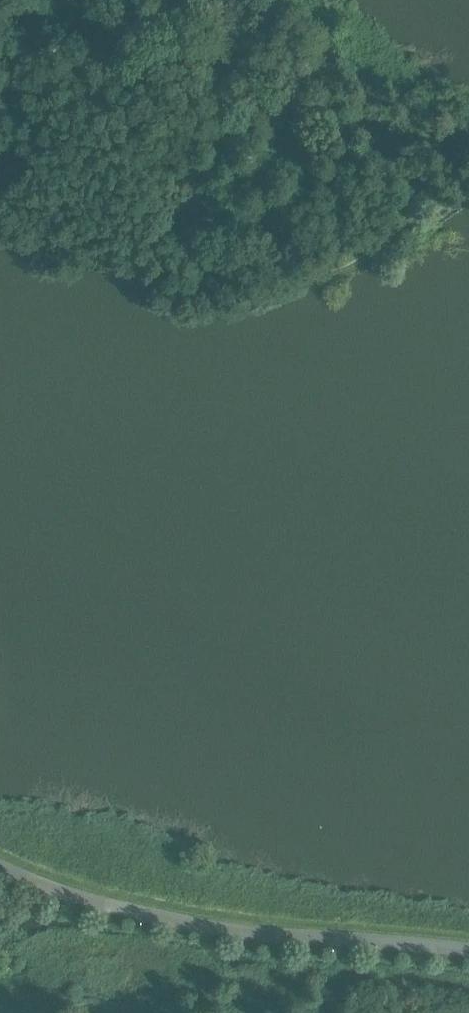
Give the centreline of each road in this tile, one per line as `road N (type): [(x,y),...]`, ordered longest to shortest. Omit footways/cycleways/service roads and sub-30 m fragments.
road 1 (unclassified): [(0,866),(109,906),(245,933),(468,951)]

